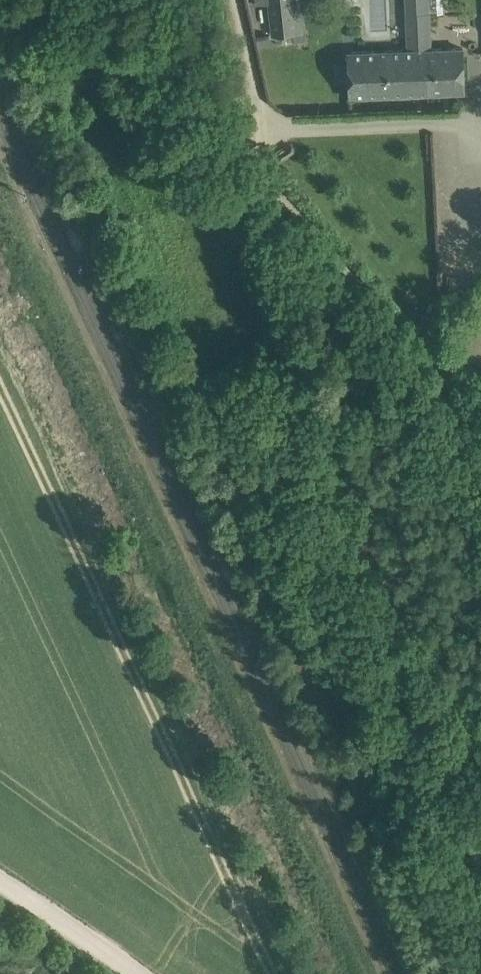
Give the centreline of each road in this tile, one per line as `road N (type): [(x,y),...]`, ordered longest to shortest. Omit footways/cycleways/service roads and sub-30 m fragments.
road 1 (track): [(480,759),(248,245),(262,154)]
road 2 (track): [(131,973),(0,884)]
road 3 (unclassified): [(262,154),(228,0)]

